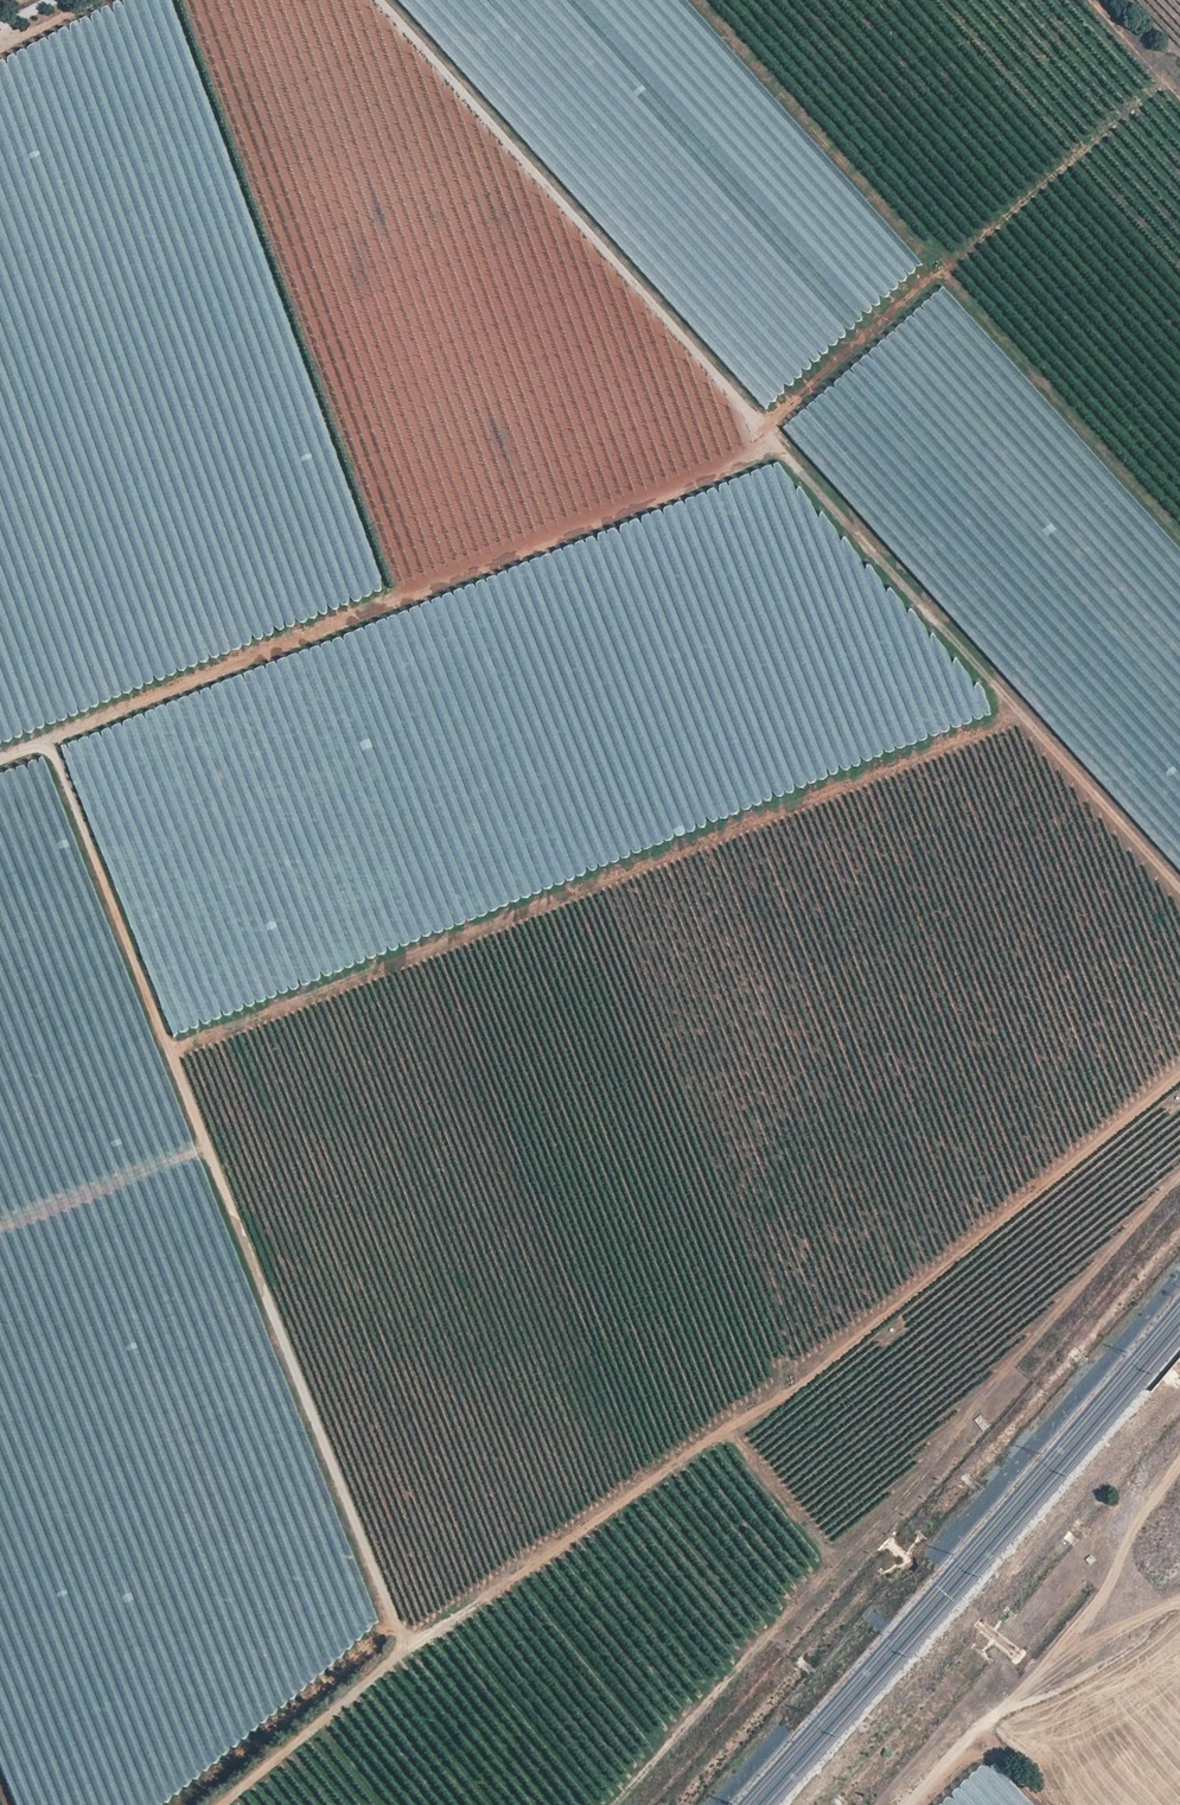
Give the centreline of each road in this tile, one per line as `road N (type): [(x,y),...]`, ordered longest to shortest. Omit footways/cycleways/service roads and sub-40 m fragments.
road 1 (track): [(1179,1077),(822,1367),(514,1564),(214,1804)]
road 2 (track): [(906,1804),(1072,1637),(1179,1461)]
road 3 (track): [(1000,1710),(1080,1677),(1179,1612)]

